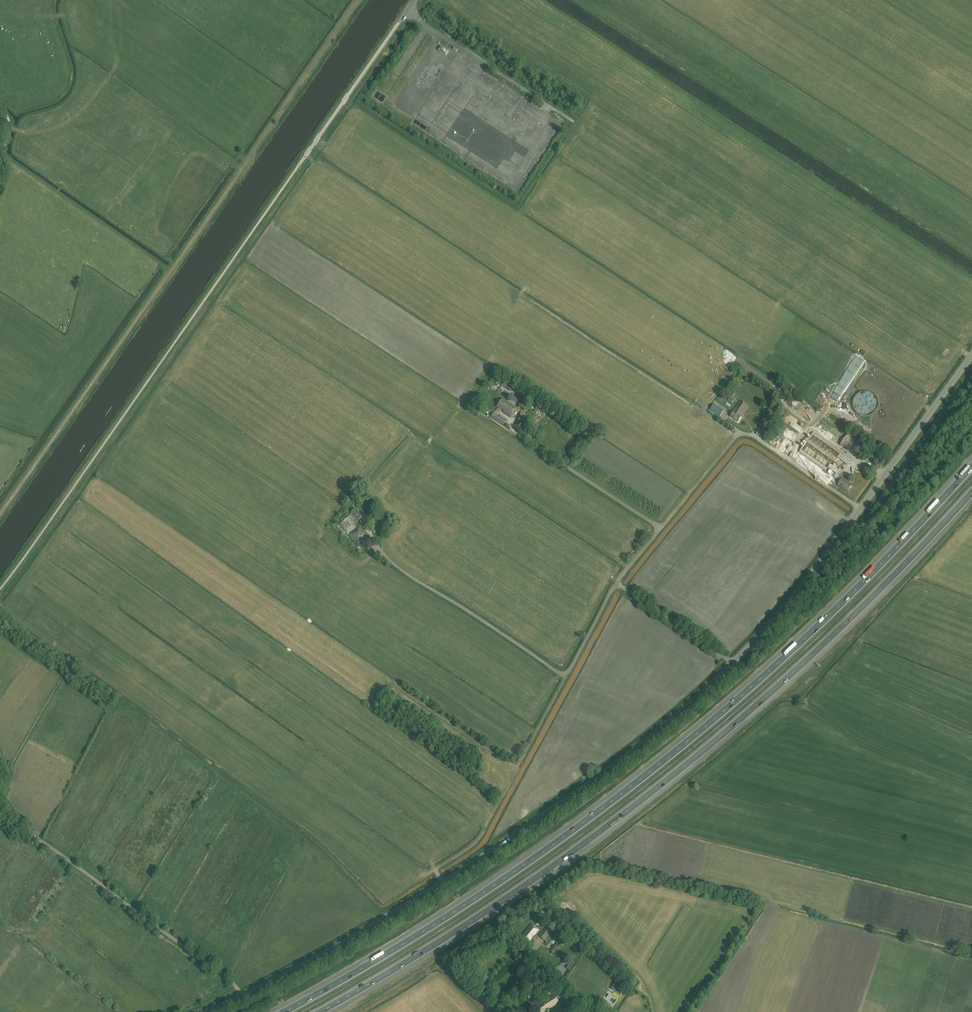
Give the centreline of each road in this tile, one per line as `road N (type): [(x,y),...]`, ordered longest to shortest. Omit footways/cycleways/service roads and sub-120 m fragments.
road 1 (tertiary): [(203,1011),(434,888),(668,722),(782,609),(971,354)]
road 2 (motorway): [(971,466),(829,615),(683,745),(491,887),(283,1011)]
road 3 (motorway): [(320,1011),(522,888),(659,786),(835,633),(971,492)]
road 4 (track): [(360,0),(0,512)]
road 5 (track): [(860,508),(743,433),(661,528)]
road 6 (track): [(431,860),(435,869),(481,835),(565,673)]
road 7 (unclassified): [(303,160),(414,0)]
road 8 (track): [(11,163),(171,270)]

